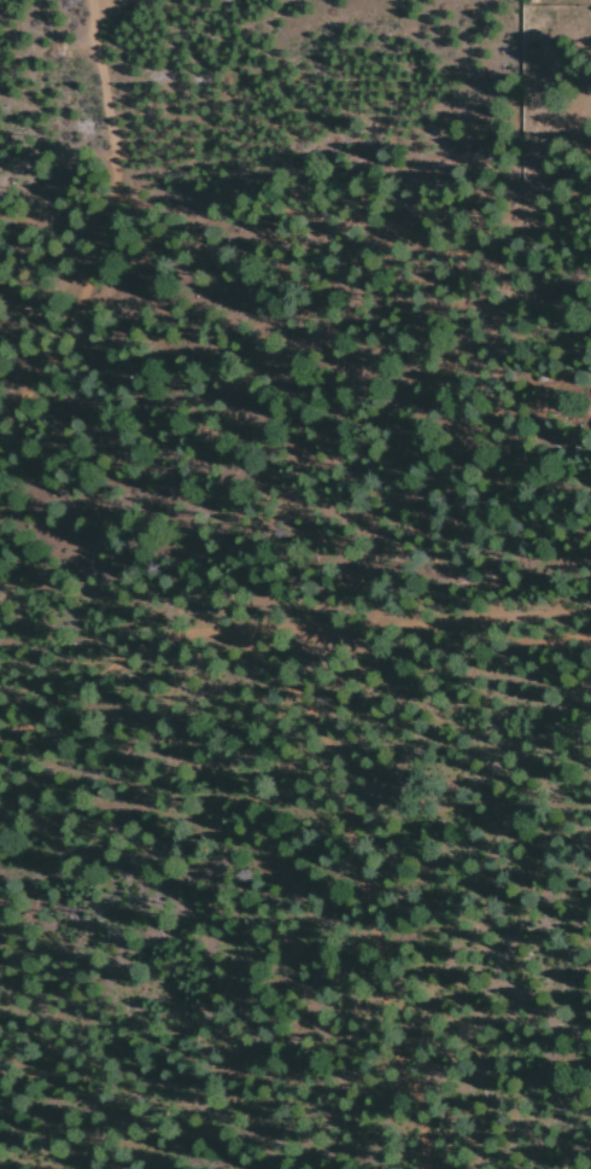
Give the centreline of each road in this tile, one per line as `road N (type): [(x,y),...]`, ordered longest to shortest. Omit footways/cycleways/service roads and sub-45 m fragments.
road 1 (track): [(0,703),(22,691),(98,677),(216,627),(590,614)]

